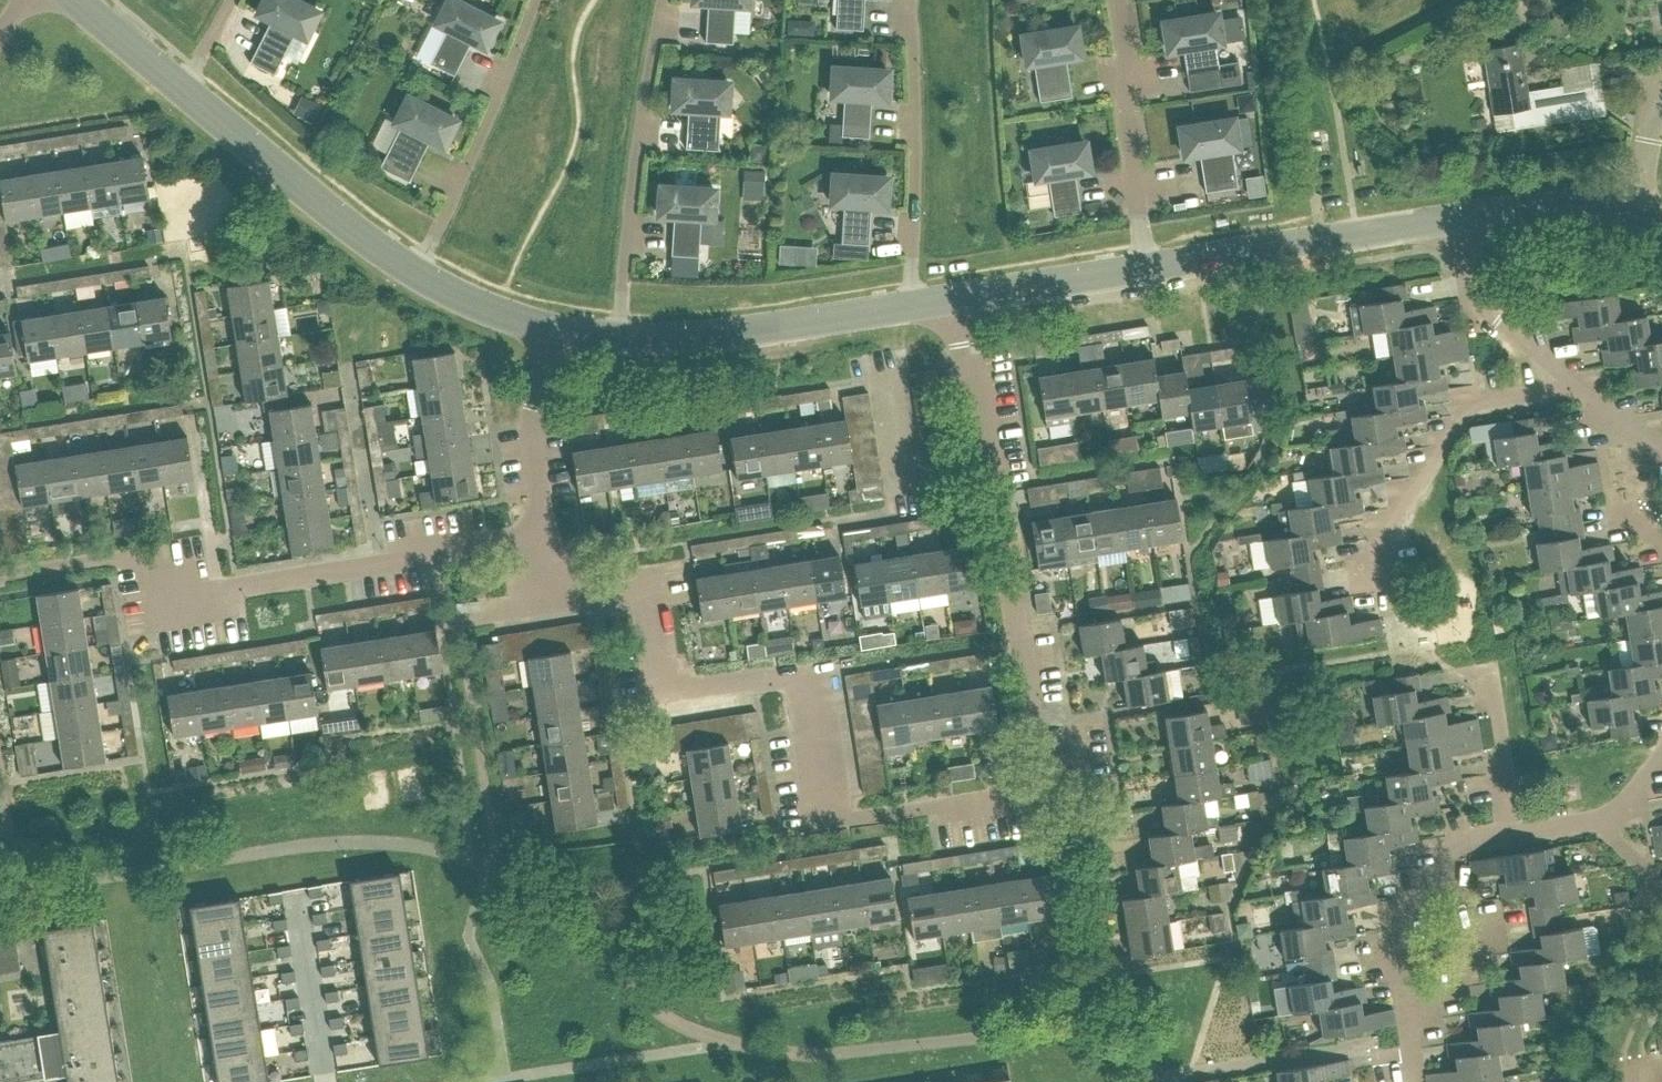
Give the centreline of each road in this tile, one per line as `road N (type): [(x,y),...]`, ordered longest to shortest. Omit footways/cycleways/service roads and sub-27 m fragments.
road 1 (residential): [(1048,796),(958,813),(920,807),(829,819),(805,672),(668,691),(650,580),(552,595)]
road 2 (residential): [(541,532),(198,592),(140,571),(136,554),(0,575)]
road 3 (residential): [(1048,796),(995,485),(977,457),(950,301)]
road 4 (residential): [(620,338),(636,152),(664,0)]
road 5 (residential): [(1386,609),(1375,542),(1463,411),(1573,379)]
road 6 (unclassified): [(1148,267),(1458,216)]
road 7 (residential): [(912,308),(910,0)]
road 8 (unclassified): [(184,84),(416,272)]
road 9 (residential): [(416,272),(533,0)]
road 10 (unclassified): [(620,338),(759,334),(912,308)]
road 11 (residential): [(1148,267),(1121,0)]
road 12 (residential): [(1573,379),(1469,289),(1458,216)]
road 13 (residential): [(554,330),(530,418),(541,532)]
road 14 (unclassified): [(950,301),(1148,267)]
road 15 (residential): [(1405,1018),(1469,952),(1472,916),(1440,877)]
road 16 (unclassified): [(1458,216),(1590,207),(1630,215)]
road 17 (residential): [(1405,1018),(1391,934),(1440,877)]
road 18 (residential): [(1514,831),(1486,675)]
road 19 (unclassified): [(416,272),(554,330)]
road 20 (unclassified): [(78,0),(184,84)]
road 21 (residential): [(1661,95),(1630,215)]

